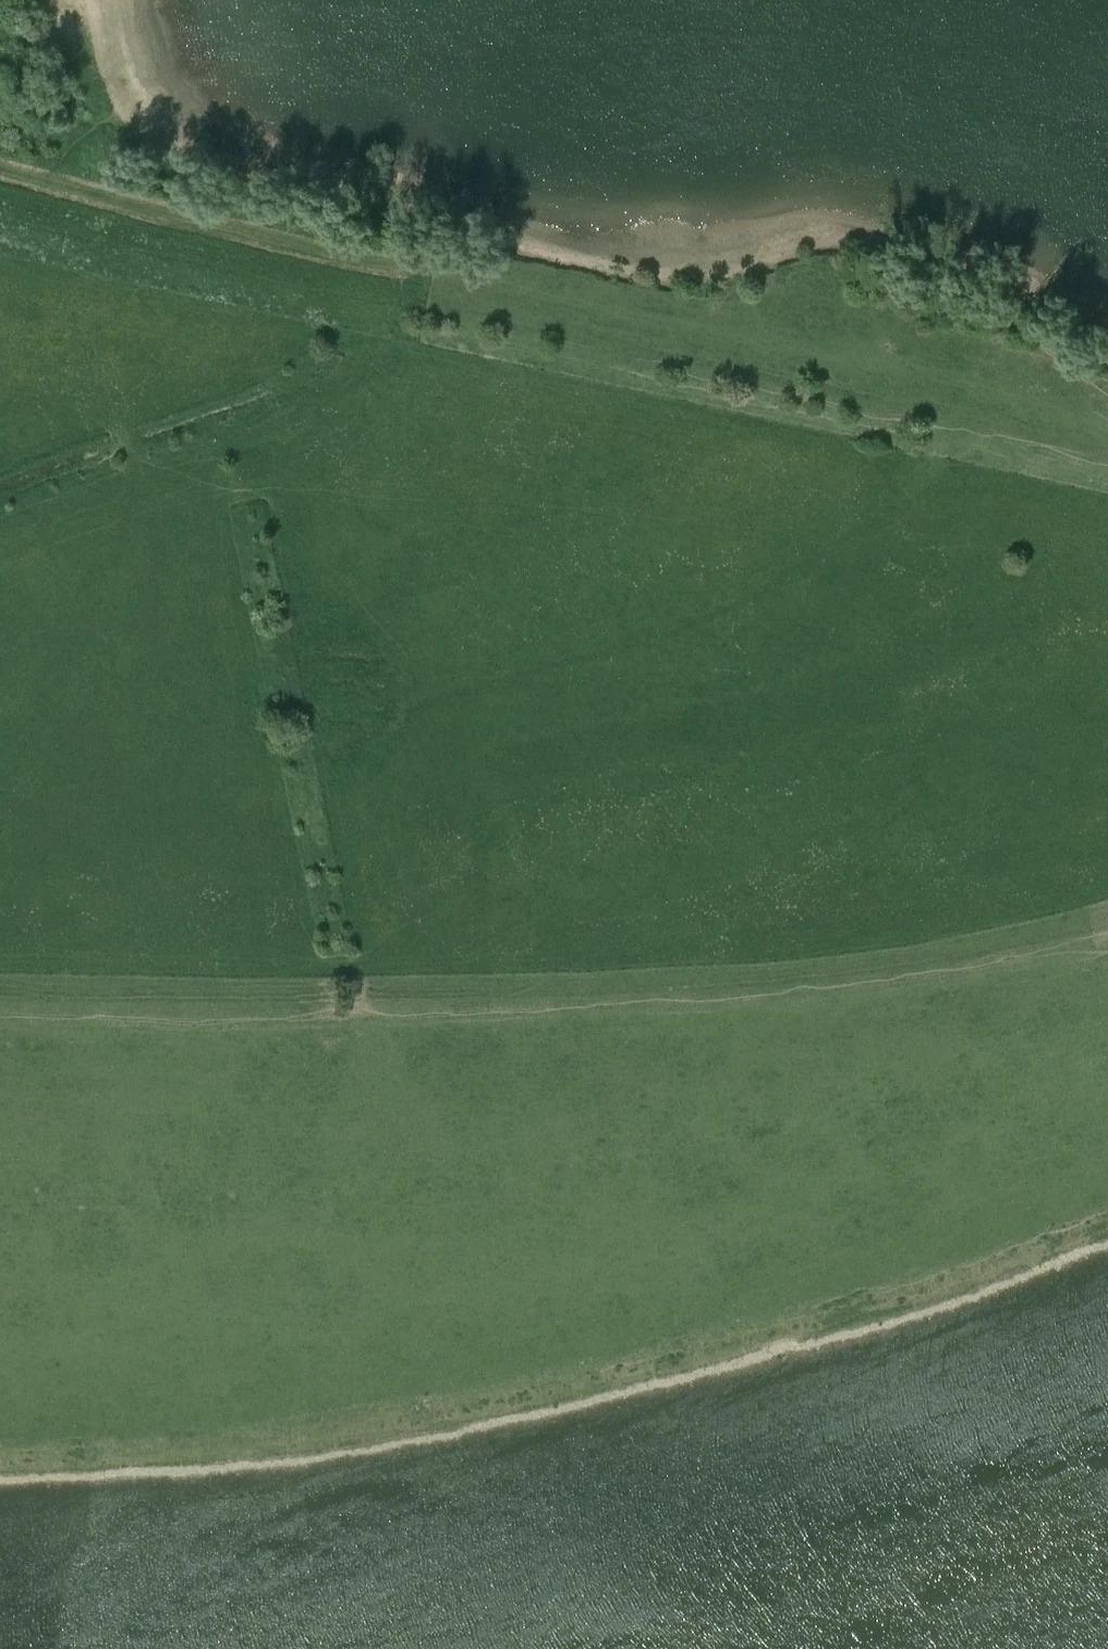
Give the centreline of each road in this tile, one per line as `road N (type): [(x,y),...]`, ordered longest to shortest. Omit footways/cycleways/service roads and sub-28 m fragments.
road 1 (track): [(396,264),(0,169)]

